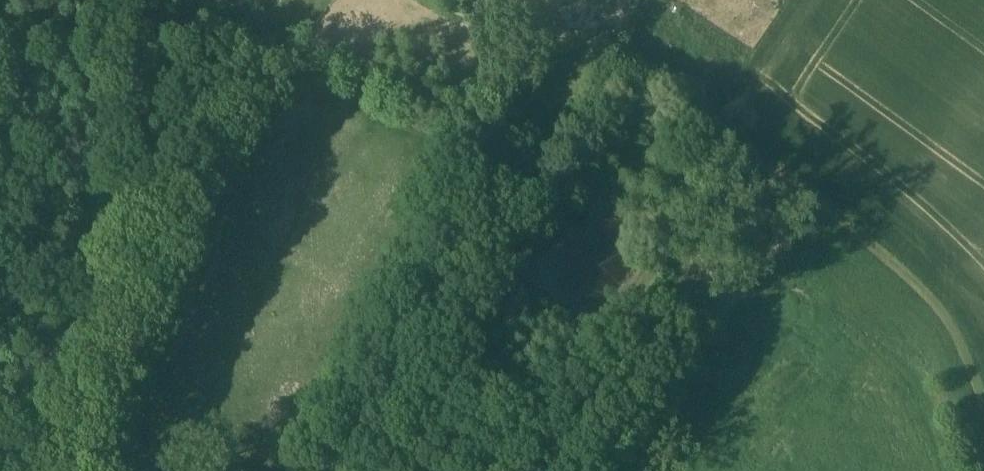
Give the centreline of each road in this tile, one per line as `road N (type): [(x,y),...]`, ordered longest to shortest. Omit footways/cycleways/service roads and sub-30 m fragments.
road 1 (track): [(610,81),(956,319),(983,390)]

